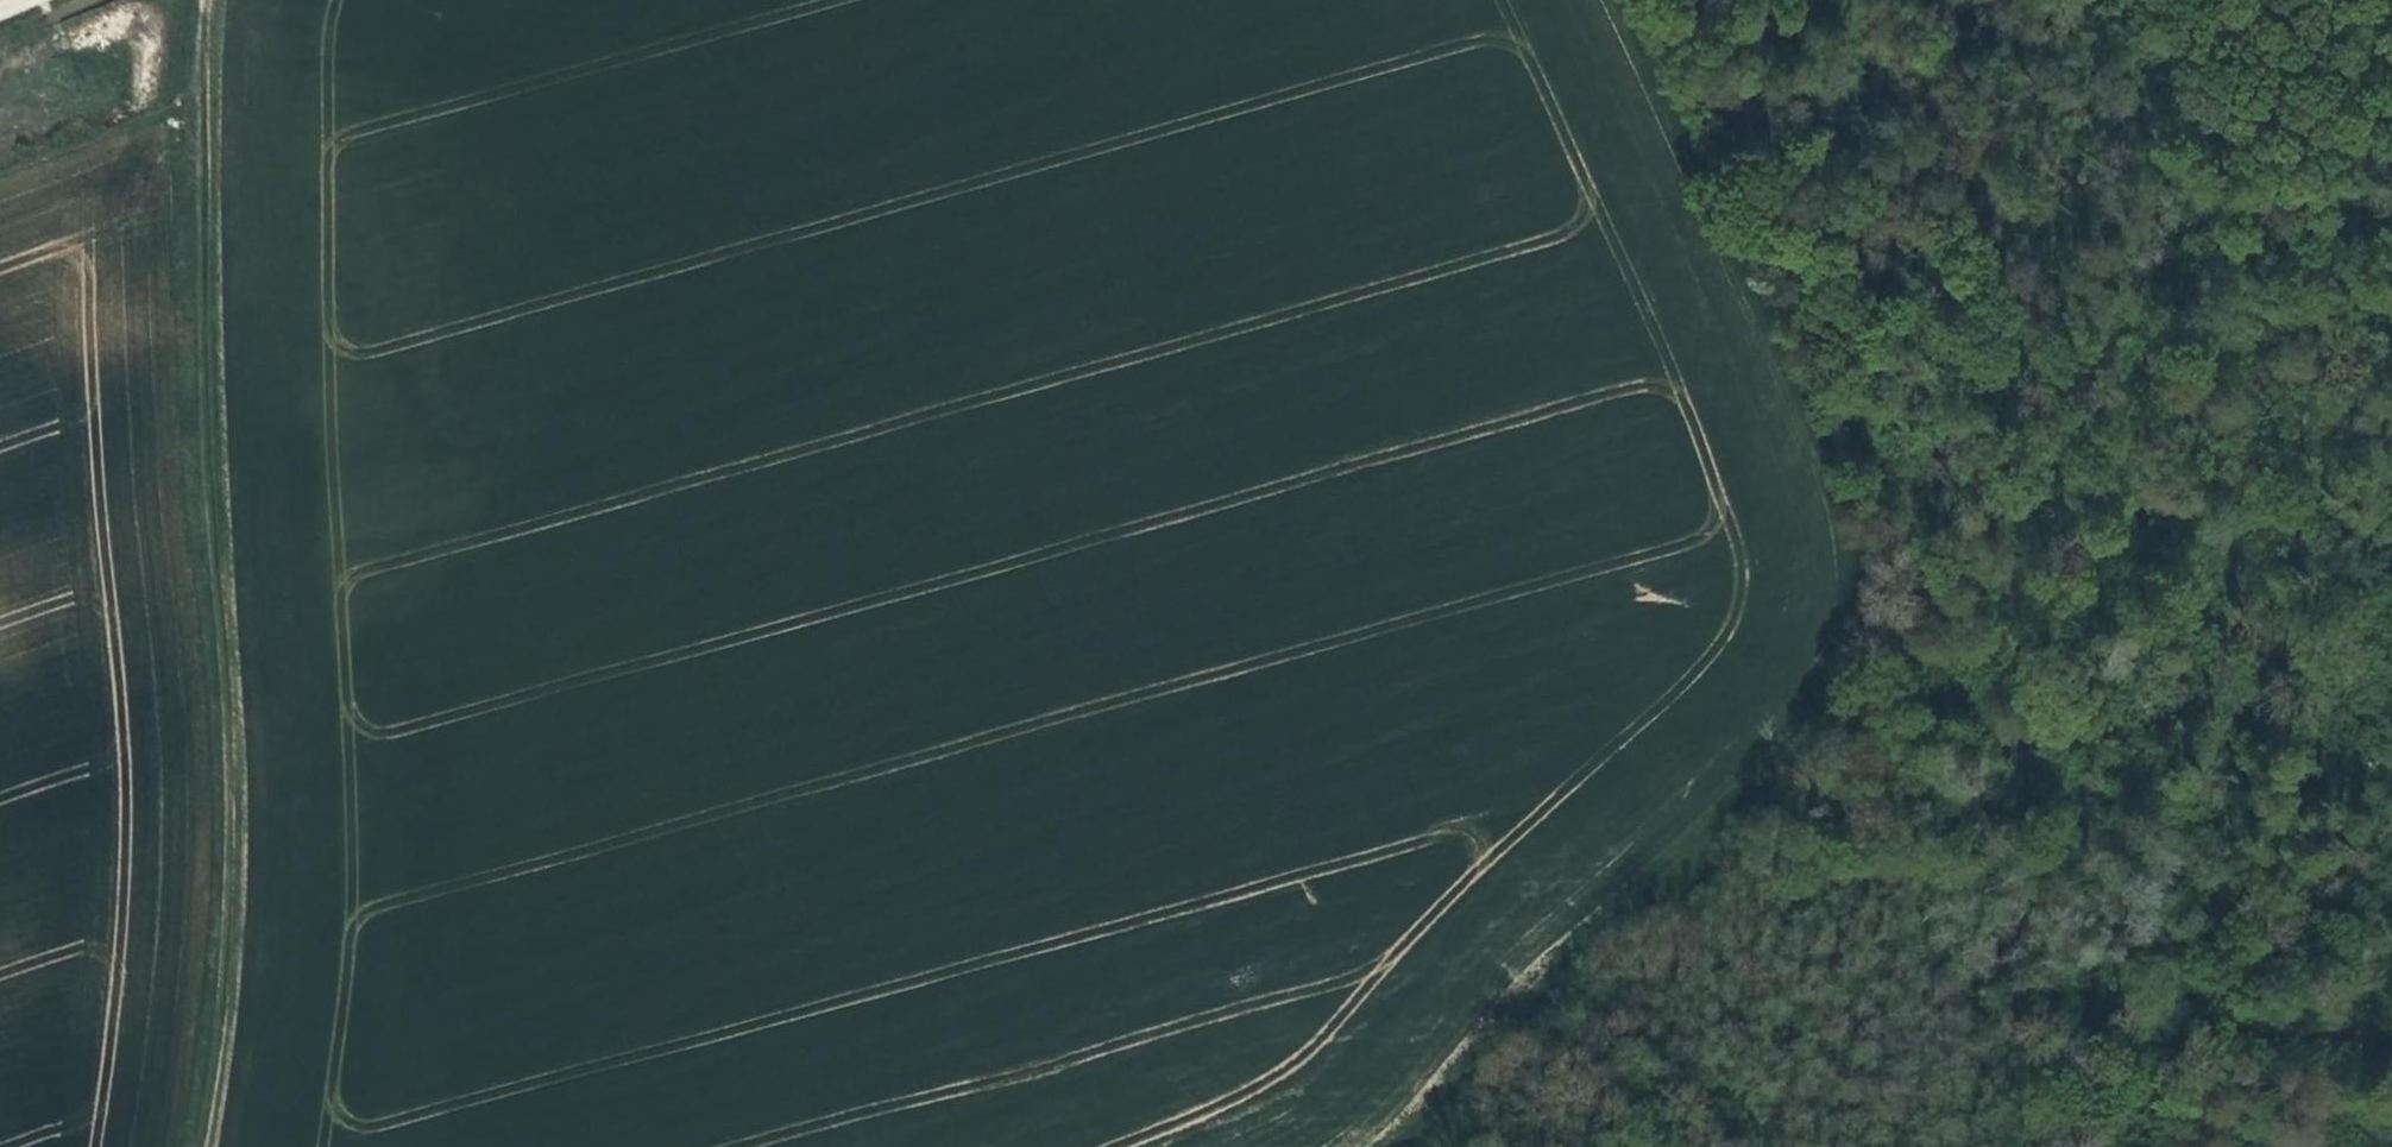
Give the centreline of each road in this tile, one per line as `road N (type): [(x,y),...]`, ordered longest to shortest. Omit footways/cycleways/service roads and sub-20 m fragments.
road 1 (track): [(209,1146),(231,1015),(236,873),(206,270),(204,0)]

